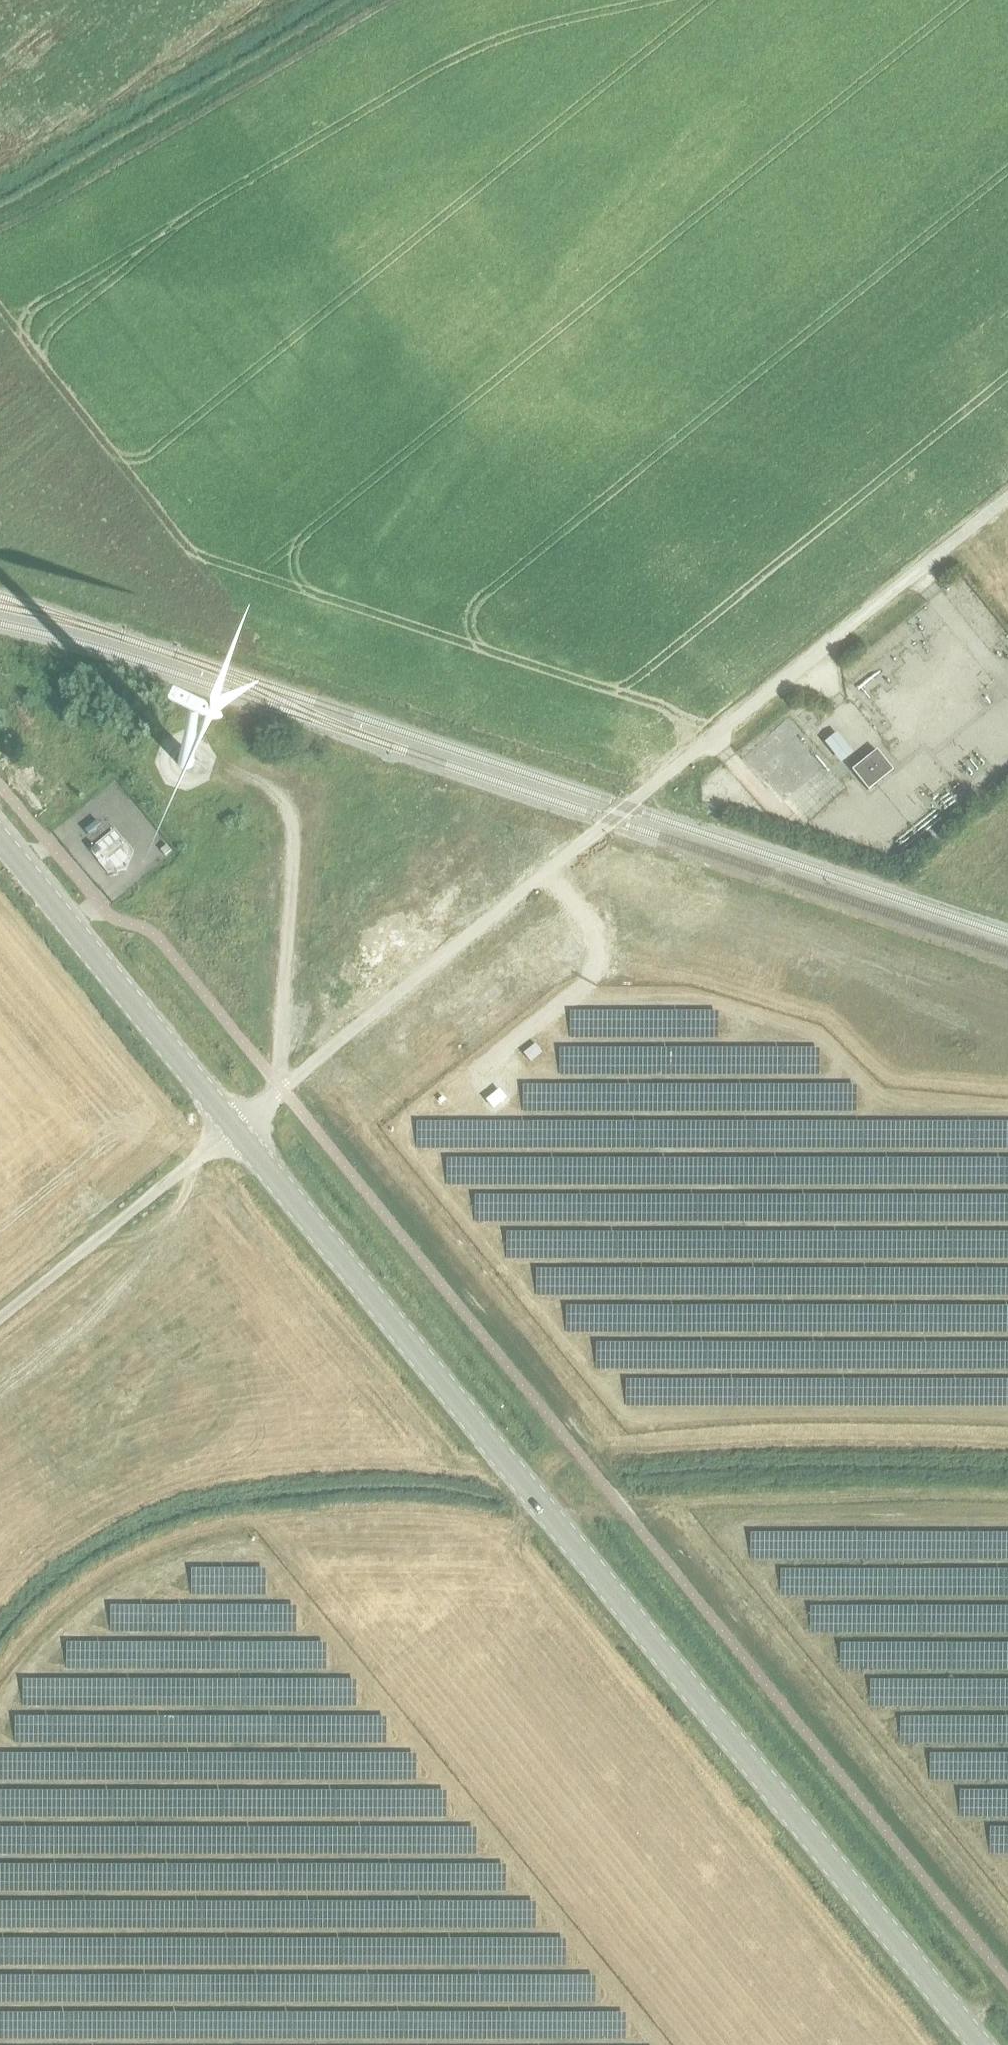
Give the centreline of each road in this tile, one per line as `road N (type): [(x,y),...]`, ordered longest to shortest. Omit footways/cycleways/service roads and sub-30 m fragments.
road 1 (tertiary): [(990,2044),(235,1130)]
road 2 (unclassified): [(235,1130),(1007,494)]
road 3 (tertiary): [(235,1130),(0,840)]
road 4 (track): [(283,1089),(293,828),(282,794),(255,776),(214,774)]
road 5 (unclassified): [(0,1319),(235,1130)]

